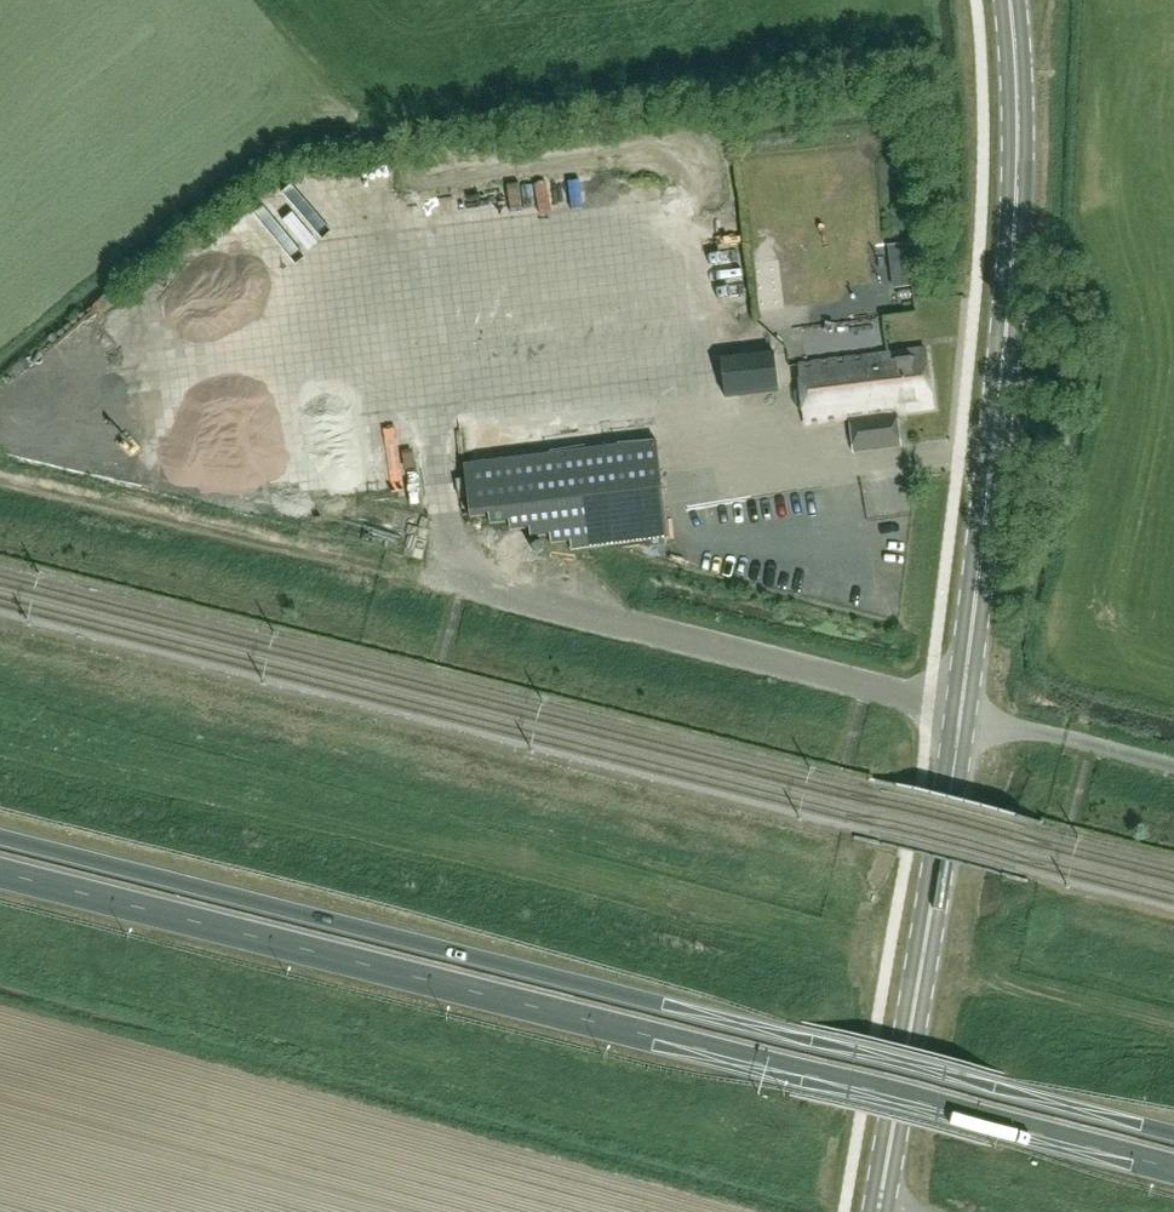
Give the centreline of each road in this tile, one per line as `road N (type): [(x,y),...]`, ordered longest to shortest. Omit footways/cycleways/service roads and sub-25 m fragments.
road 1 (trunk): [(0,871),(1173,1169)]
road 2 (trunk): [(1173,1134),(0,837)]
road 3 (secondary): [(958,714),(1012,229),(1008,0)]
road 4 (unclassified): [(448,580),(930,700),(958,714)]
road 5 (secondary): [(872,1211),(958,714)]

